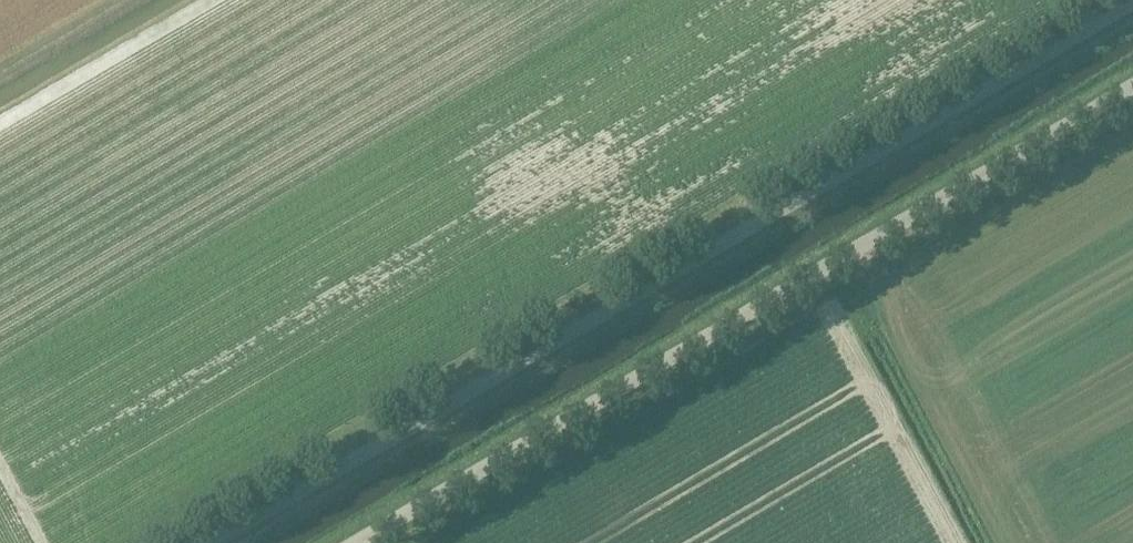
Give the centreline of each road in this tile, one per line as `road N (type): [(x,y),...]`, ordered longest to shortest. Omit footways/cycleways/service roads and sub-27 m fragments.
road 1 (unclassified): [(1132,8),(501,381),(207,542)]
road 2 (unclassified): [(355,542),(1132,91)]

